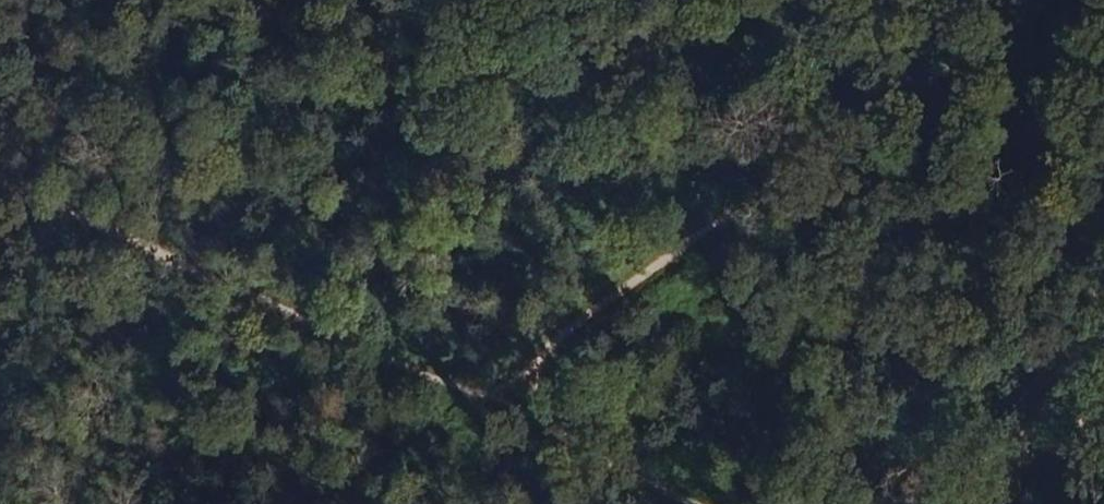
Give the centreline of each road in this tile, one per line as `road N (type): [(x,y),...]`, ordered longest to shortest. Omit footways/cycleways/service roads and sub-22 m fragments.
road 1 (track): [(1030,0),(436,393)]
road 2 (track): [(0,198),(436,393)]
road 3 (track): [(396,0),(436,393)]
road 4 (track): [(436,393),(667,503)]
road 5 (track): [(436,393),(268,503)]
road 6 (track): [(1103,391),(1011,503)]

